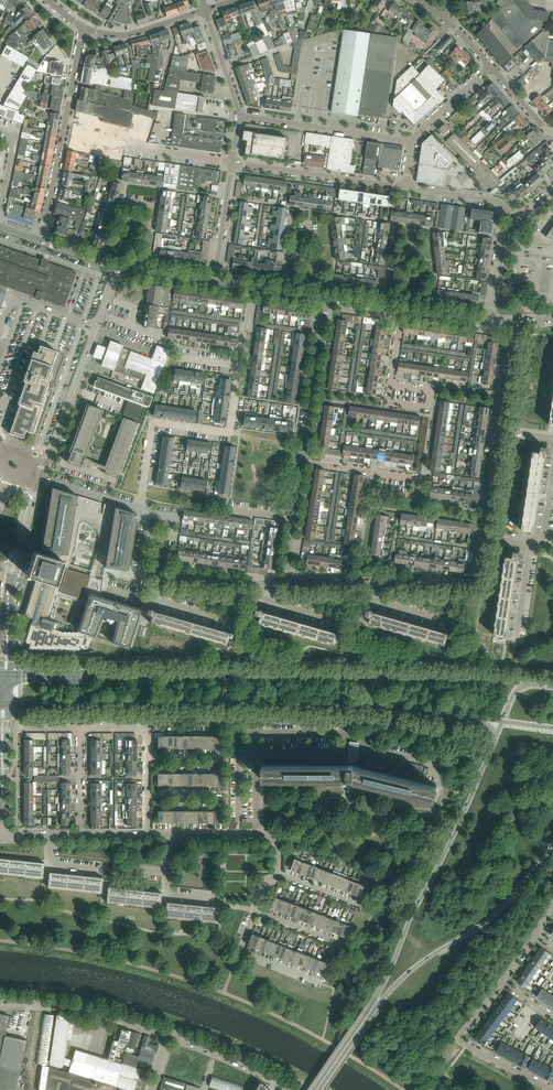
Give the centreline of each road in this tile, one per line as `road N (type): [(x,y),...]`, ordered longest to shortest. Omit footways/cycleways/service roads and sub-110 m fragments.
road 1 (tertiary): [(524,681),(11,674)]
road 2 (tertiary): [(2,705),(373,707),(501,722)]
road 3 (tertiary): [(501,722),(372,1009)]
road 4 (tertiary): [(372,1009),(423,961),(482,924),(552,844)]
road 5 (residential): [(239,366),(228,432),(153,424),(138,508)]
road 6 (residential): [(41,476),(116,267)]
road 7 (residential): [(38,239),(83,28)]
road 8 (residential): [(502,981),(460,1039),(551,1089)]
road 9 (residential): [(405,187),(232,162)]
road 10 (residential): [(411,142),(239,116)]
road 11 (unclassified): [(169,1034),(107,1015),(0,1001)]
road 12 (unclassified): [(302,462),(326,299)]
road 13 (unclassified): [(380,585),(474,584),(484,537)]
road 14 (unclassified): [(291,1087),(169,1034)]
road 15 (residential): [(318,983),(240,951),(256,911)]
road 16 (unclassified): [(83,28),(121,35),(205,10)]
road 17 (residential): [(1,829),(2,705)]
road 18 (residential): [(518,222),(498,203),(405,187)]
road 19 (residential): [(214,282),(232,162)]

